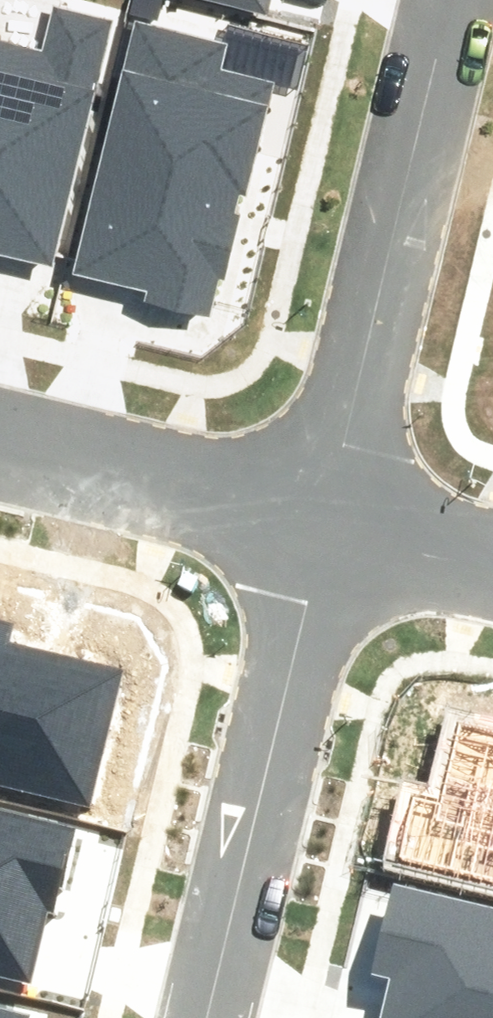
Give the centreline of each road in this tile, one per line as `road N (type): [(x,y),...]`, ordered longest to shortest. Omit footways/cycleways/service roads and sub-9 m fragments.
road 1 (residential): [(197,1017),(322,508)]
road 2 (residential): [(322,508),(438,0)]
road 3 (residential): [(0,427),(322,508)]
road 4 (residential): [(322,508),(492,553)]

